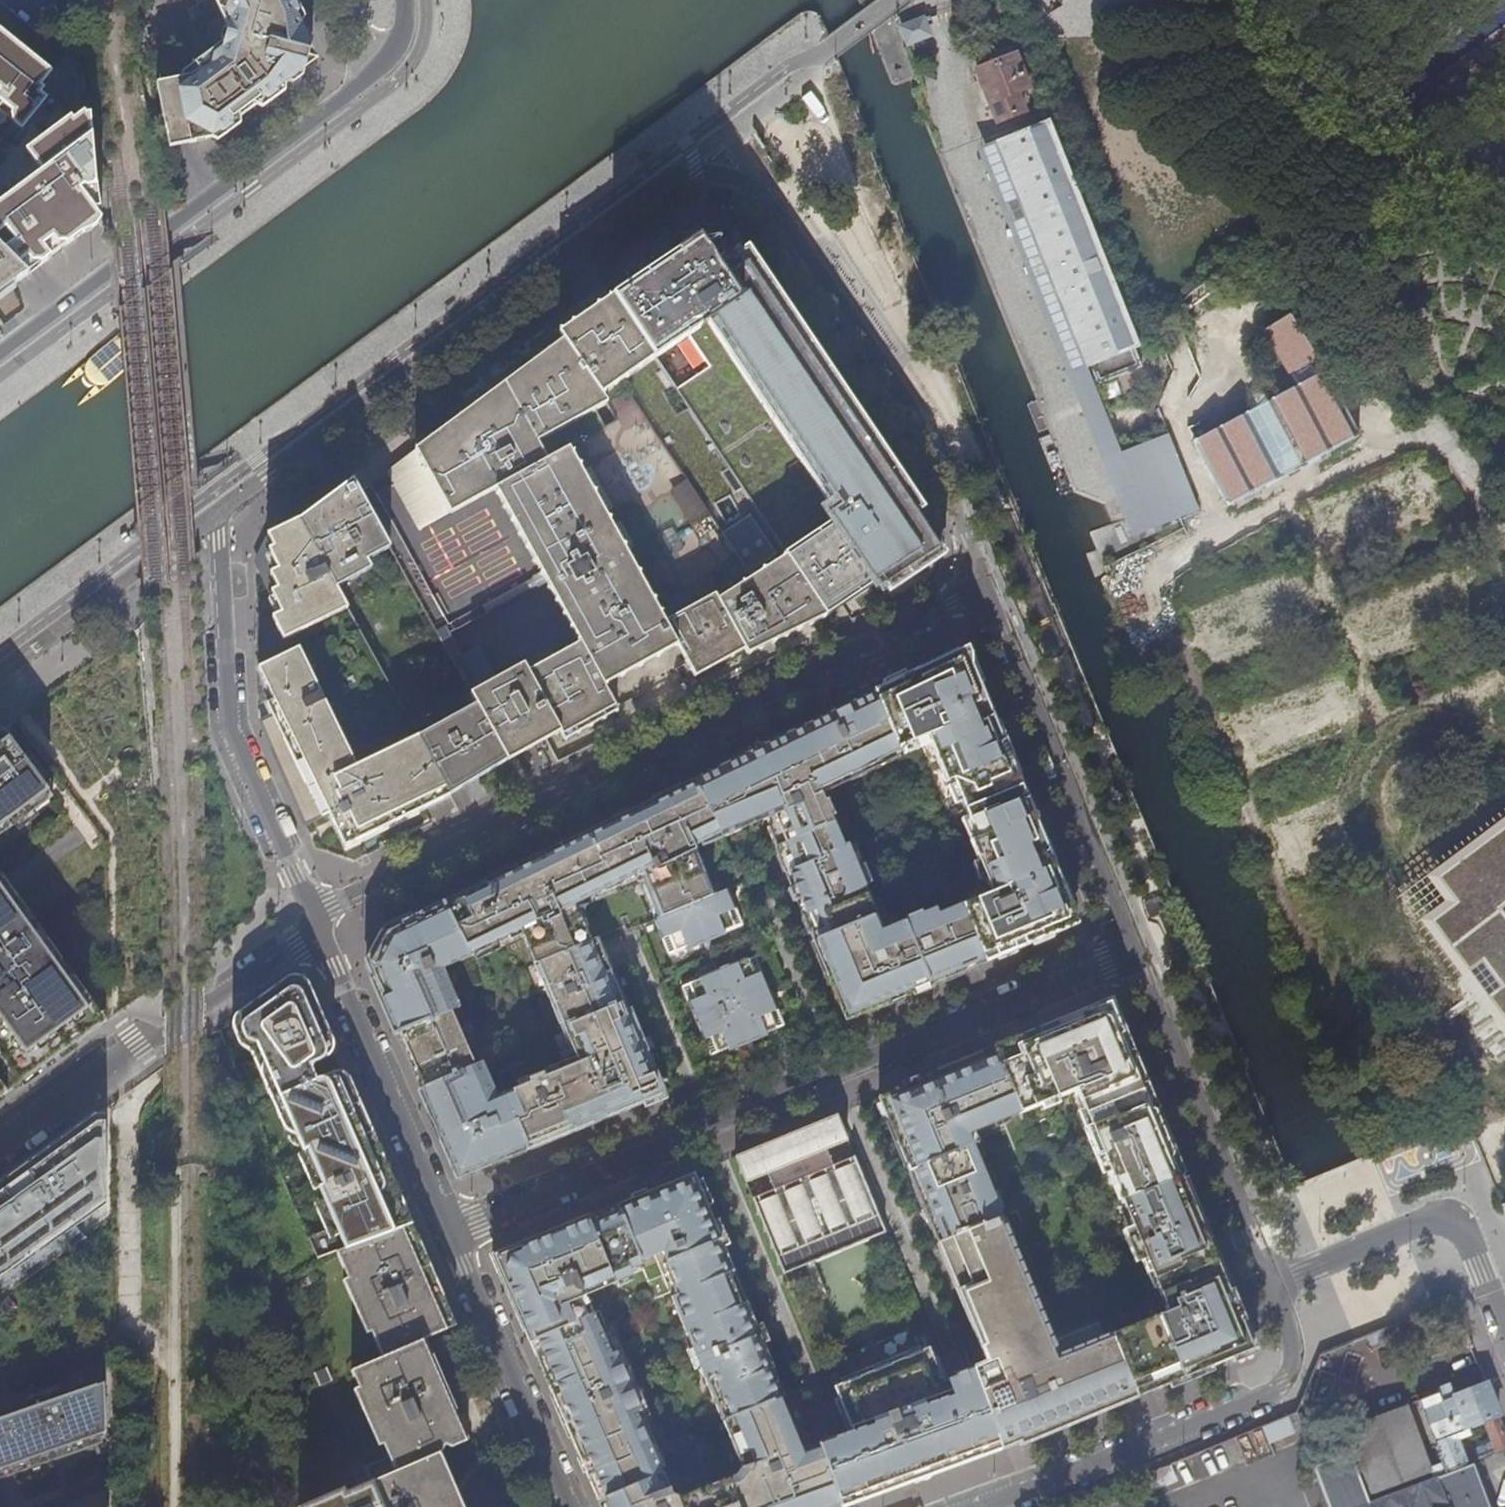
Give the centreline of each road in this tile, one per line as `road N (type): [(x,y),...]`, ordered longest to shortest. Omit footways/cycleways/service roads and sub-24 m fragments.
road 1 (residential): [(217,512),(678,173),(697,173),(753,184),(767,198),(916,416),(983,588)]
road 2 (residential): [(316,922),(332,903),(983,588)]
road 3 (residential): [(451,1232),(1137,957)]
road 4 (residential): [(0,353),(368,79)]
road 5 (residential): [(968,1506),(1284,1386),(1292,1338),(1269,1284)]
road 6 (residential): [(217,512),(232,731),(316,922)]
road 7 (residential): [(983,588),(1137,957)]
road 8 (residential): [(316,922),(296,945),(0,1150)]
road 9 (residential): [(1137,957),(1269,1284)]
road 10 (residential): [(451,1232),(316,922)]
road 11 (residential): [(1269,1284),(1454,1218),(1465,1227),(1504,1333)]
road 12 (residential): [(571,1506),(451,1232)]
road 13 (residential): [(0,675),(217,512)]

